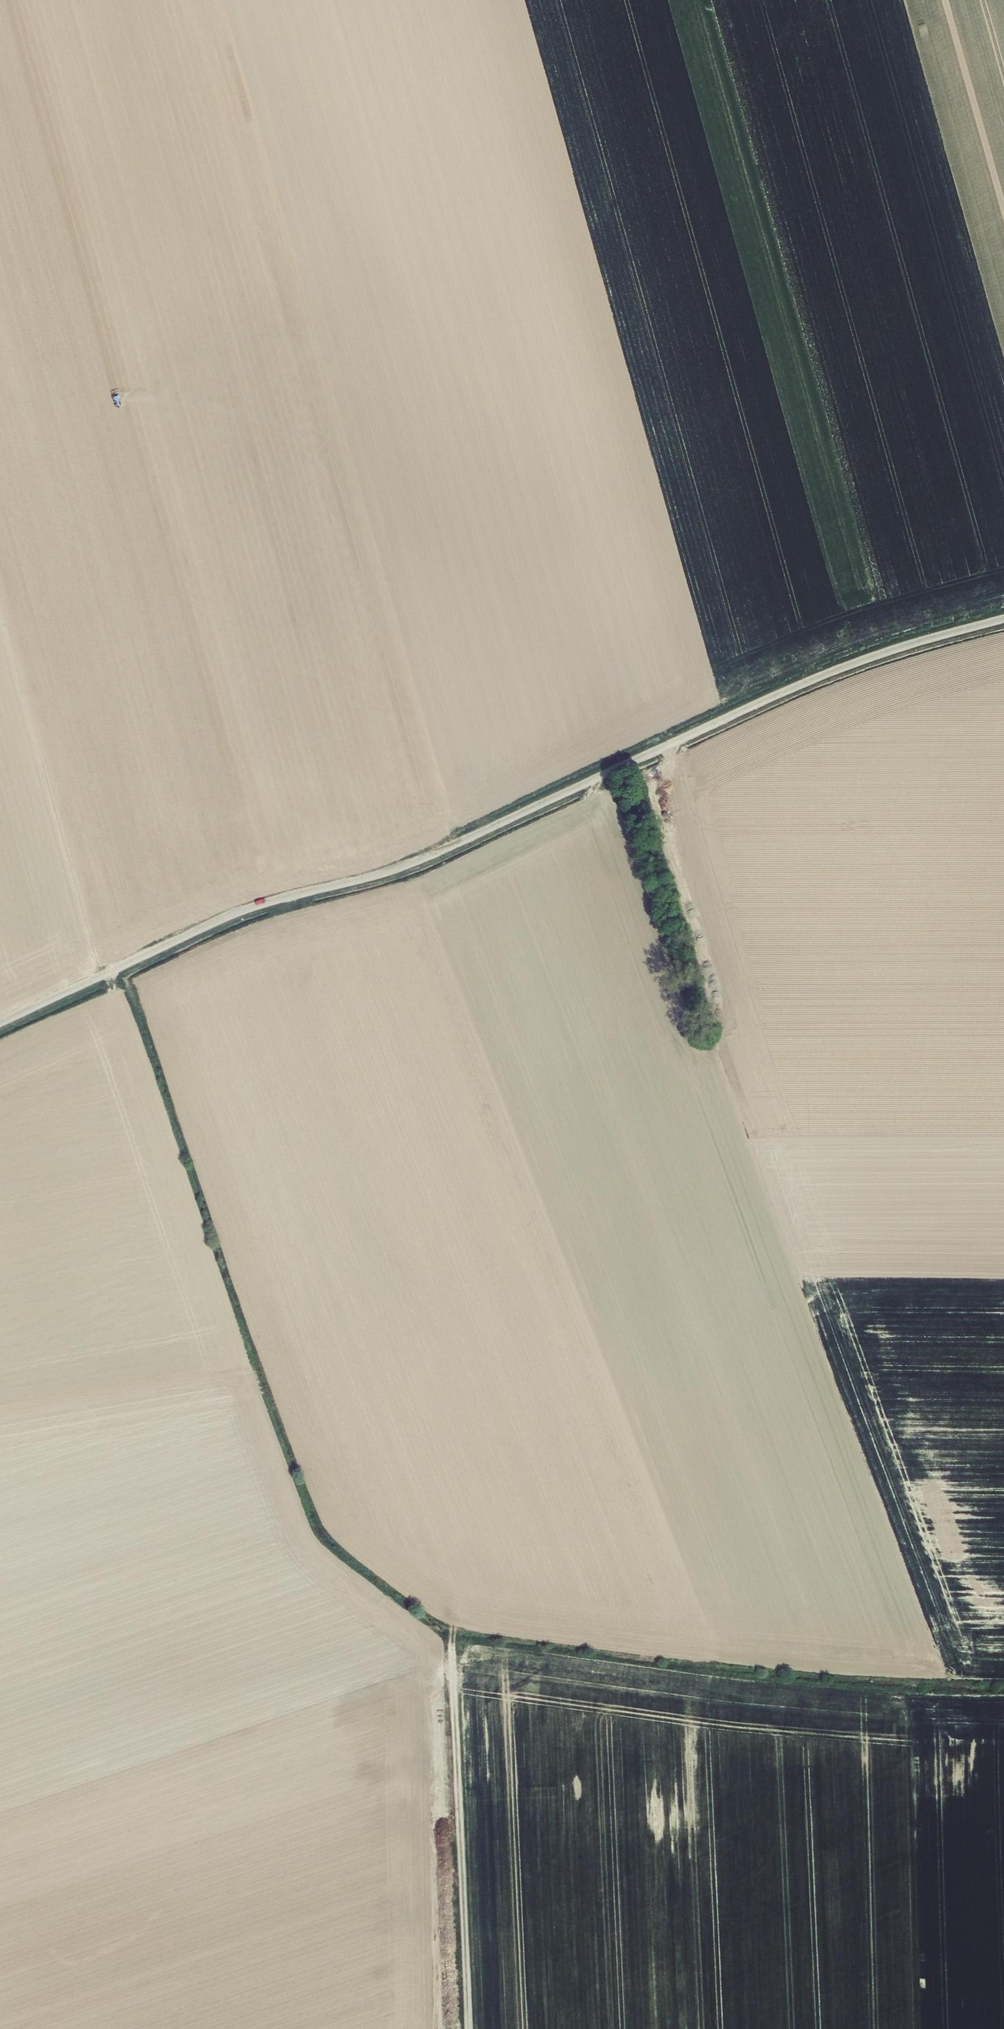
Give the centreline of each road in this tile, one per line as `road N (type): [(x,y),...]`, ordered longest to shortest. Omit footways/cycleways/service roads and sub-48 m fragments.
road 1 (track): [(1003,618),(791,689),(427,857),(233,914),(0,1023)]
road 2 (track): [(469,2028),(451,1651)]

